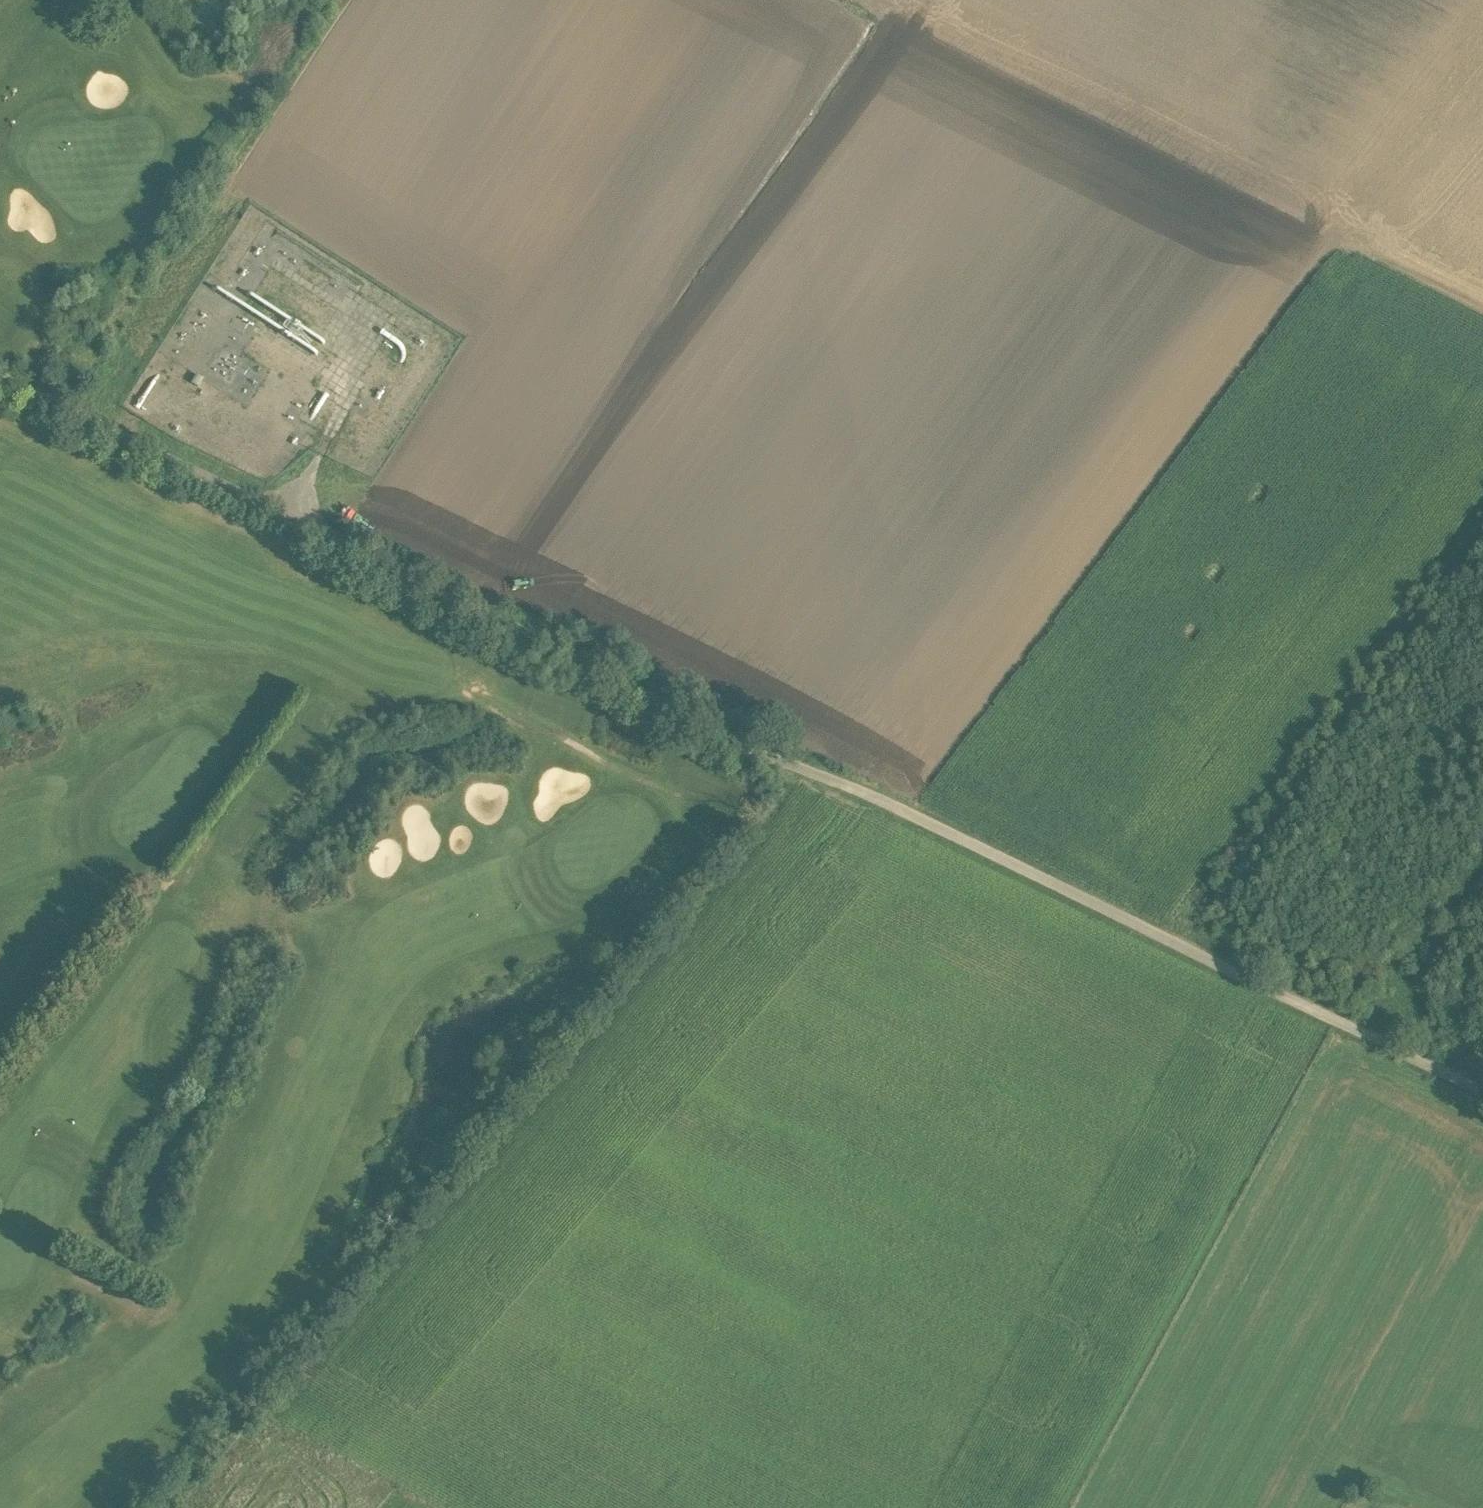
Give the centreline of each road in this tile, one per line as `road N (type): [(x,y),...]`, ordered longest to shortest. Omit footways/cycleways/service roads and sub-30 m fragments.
road 1 (unclassified): [(1482,1088),(849,782),(709,728),(0,374)]

